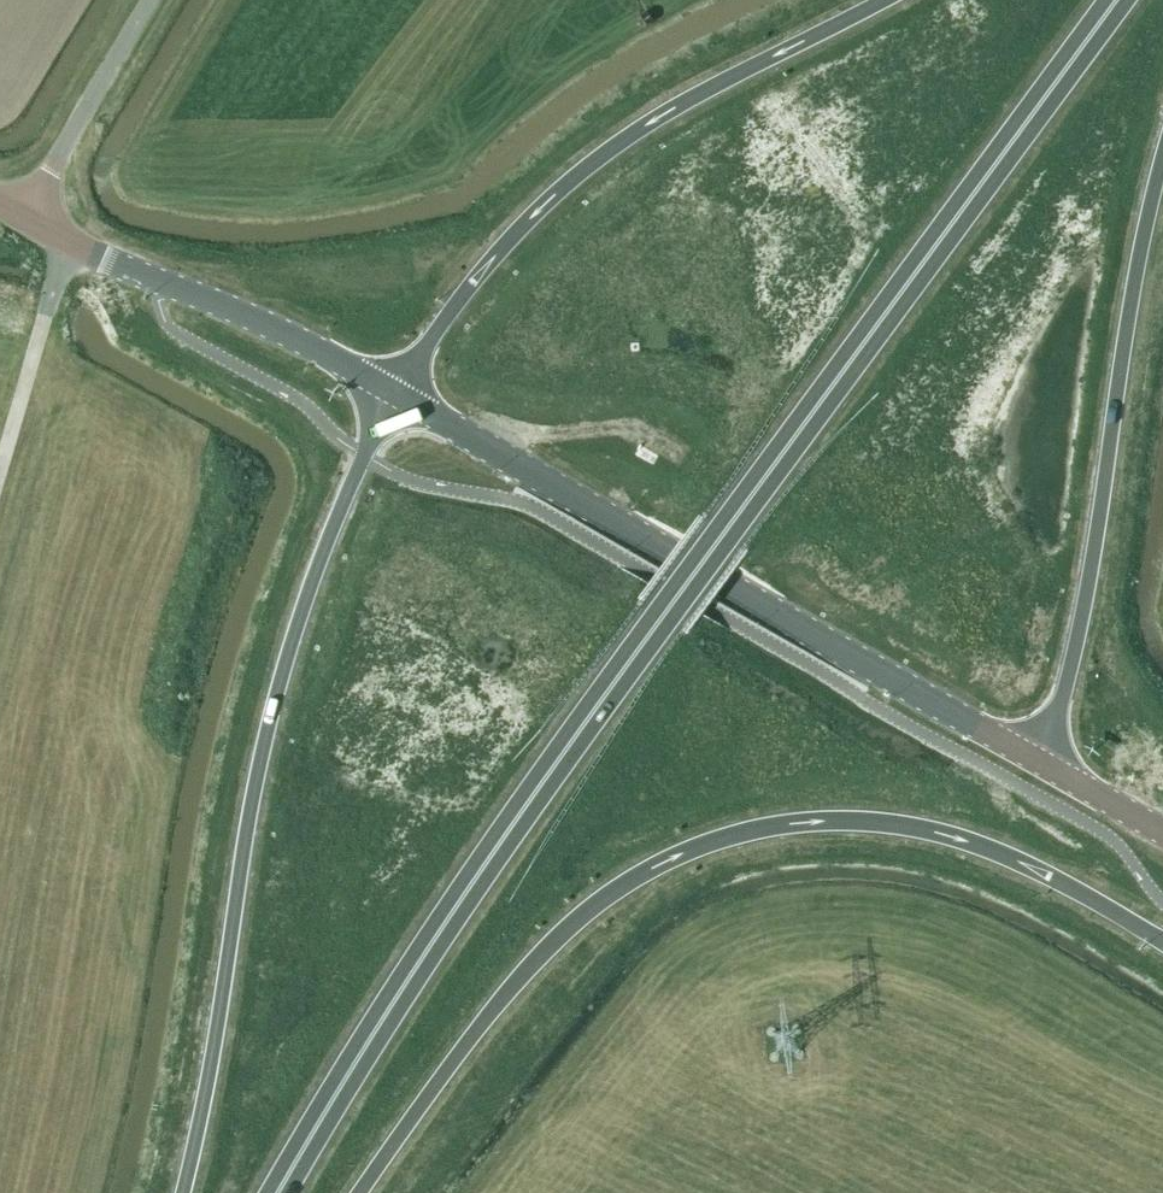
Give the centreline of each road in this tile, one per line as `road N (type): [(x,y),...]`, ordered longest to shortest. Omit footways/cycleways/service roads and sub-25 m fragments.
road 1 (trunk): [(1117,0),(573,740),(279,1192)]
road 2 (trunk): [(360,1192),(510,992),(601,901),(677,858),(776,827),(855,820),(962,840),(1162,943)]
road 3 (trunk): [(390,393),(350,482),(267,737),(184,1192)]
road 4 (secondary): [(1042,761),(390,393)]
road 5 (trunk): [(886,0),(719,85),(605,155),(529,221),(390,393)]
road 6 (trunk): [(1042,761),(1089,578),(1162,149)]
road 7 (tertiary): [(390,393),(268,325),(73,248),(24,219)]
road 8 (track): [(73,248),(0,493)]
road 9 (unclassified): [(24,219),(151,0)]
road 10 (secondary): [(1162,834),(1042,761)]

